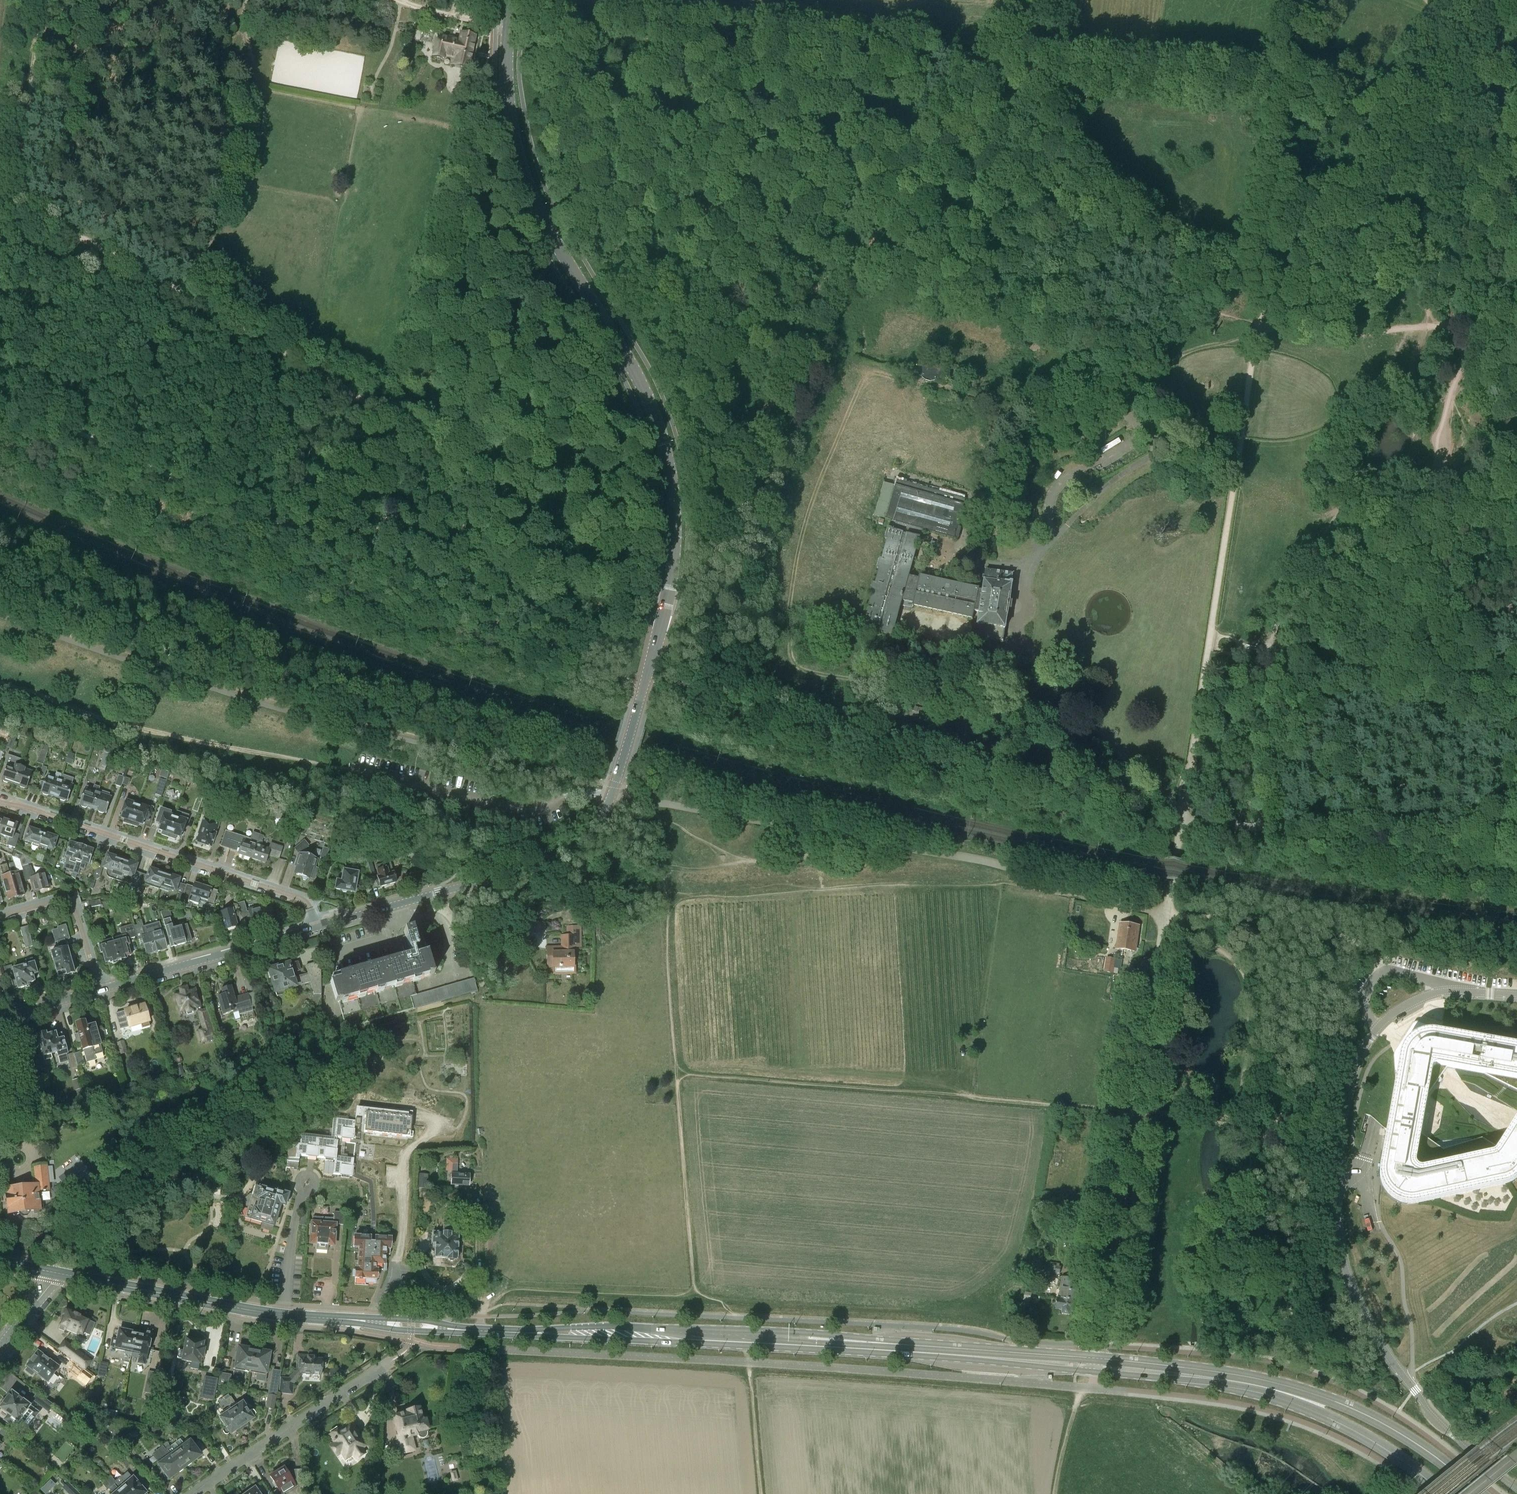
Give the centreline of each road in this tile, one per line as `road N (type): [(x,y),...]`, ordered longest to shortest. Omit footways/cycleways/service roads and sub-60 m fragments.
road 1 (secondary): [(315,928),(542,864),(581,839),(613,791),(668,597),(673,501),(662,439),(627,358),(526,178),(508,95),(512,0)]
road 2 (track): [(1050,68),(496,23),(397,0)]
road 3 (unclassified): [(1471,1452),(1398,1370),(1350,1282),(1337,1219),(1339,1153),(1355,1067),(1378,1027),(1430,995),(1516,993)]
road 4 (primary): [(1096,1358),(673,1328),(492,1332)]
road 5 (primary): [(492,1332),(1094,1371)]
road 6 (track): [(0,394),(533,640)]
road 7 (unclassified): [(1096,1358),(1182,822)]
road 8 (track): [(1182,822),(1261,321)]
road 9 (track): [(421,429),(0,190)]
road 10 (track): [(676,1073),(1135,1112)]
road 11 (primary): [(1481,1493),(1411,1441),(1330,1399),(1235,1374),(1096,1358)]
road 12 (primary): [(1094,1371),(1232,1387),(1304,1407),(1383,1447),(1446,1493)]
road 13 (residential): [(0,800),(303,902),(315,928)]
road 14 (track): [(1050,68),(1291,91)]
road 15 (residential): [(192,1493),(393,1360)]
road 16 (primary): [(284,1315),(54,1273)]
road 17 (track): [(1291,91),(1261,321)]
road 18 (track): [(421,429),(473,438),(514,429),(627,358)]
road 19 (secondary): [(101,990),(315,928)]
road 20 (primary): [(492,1332),(284,1315)]
road 21 (track): [(15,198),(41,0)]
road 22 (residential): [(0,918),(53,903),(71,908),(101,990)]
road 23 (residential): [(308,1183),(291,1235),(284,1315)]
road 24 (track): [(643,689),(533,640)]

